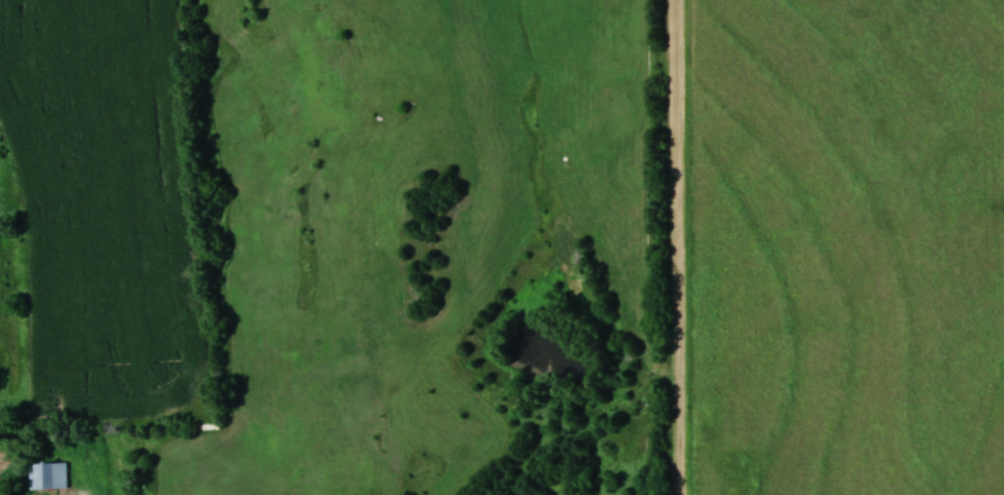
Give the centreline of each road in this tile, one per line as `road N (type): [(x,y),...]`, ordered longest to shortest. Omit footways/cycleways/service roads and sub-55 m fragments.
road 1 (residential): [(680,494),(678,0)]

